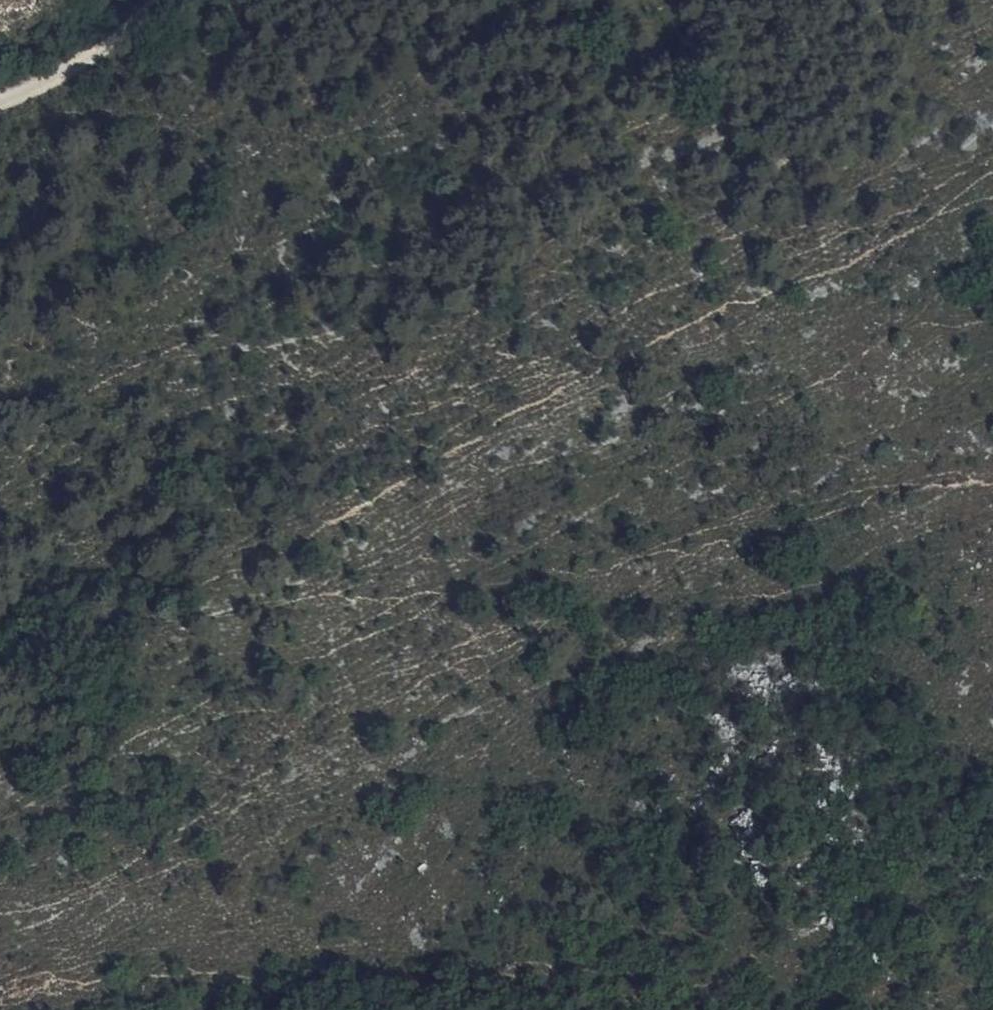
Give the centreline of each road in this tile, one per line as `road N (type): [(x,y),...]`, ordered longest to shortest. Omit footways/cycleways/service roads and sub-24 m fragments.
road 1 (track): [(178,0),(105,61),(0,108)]

